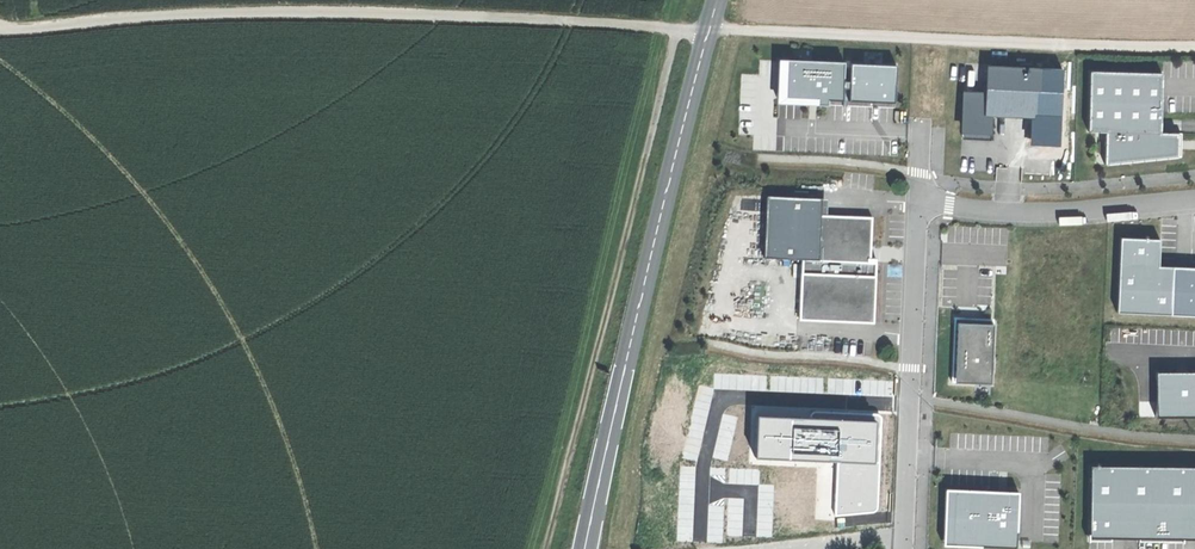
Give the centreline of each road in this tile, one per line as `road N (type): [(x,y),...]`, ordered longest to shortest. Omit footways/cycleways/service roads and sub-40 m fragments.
road 1 (track): [(606,25),(297,15),(0,30)]
road 2 (secondary): [(585,548),(718,0)]
road 3 (track): [(547,548),(677,29)]
road 4 (track): [(1194,49),(709,30)]
road 5 (unclassified): [(903,548),(919,202)]
road 6 (residential): [(919,202),(1067,212),(1194,198)]

